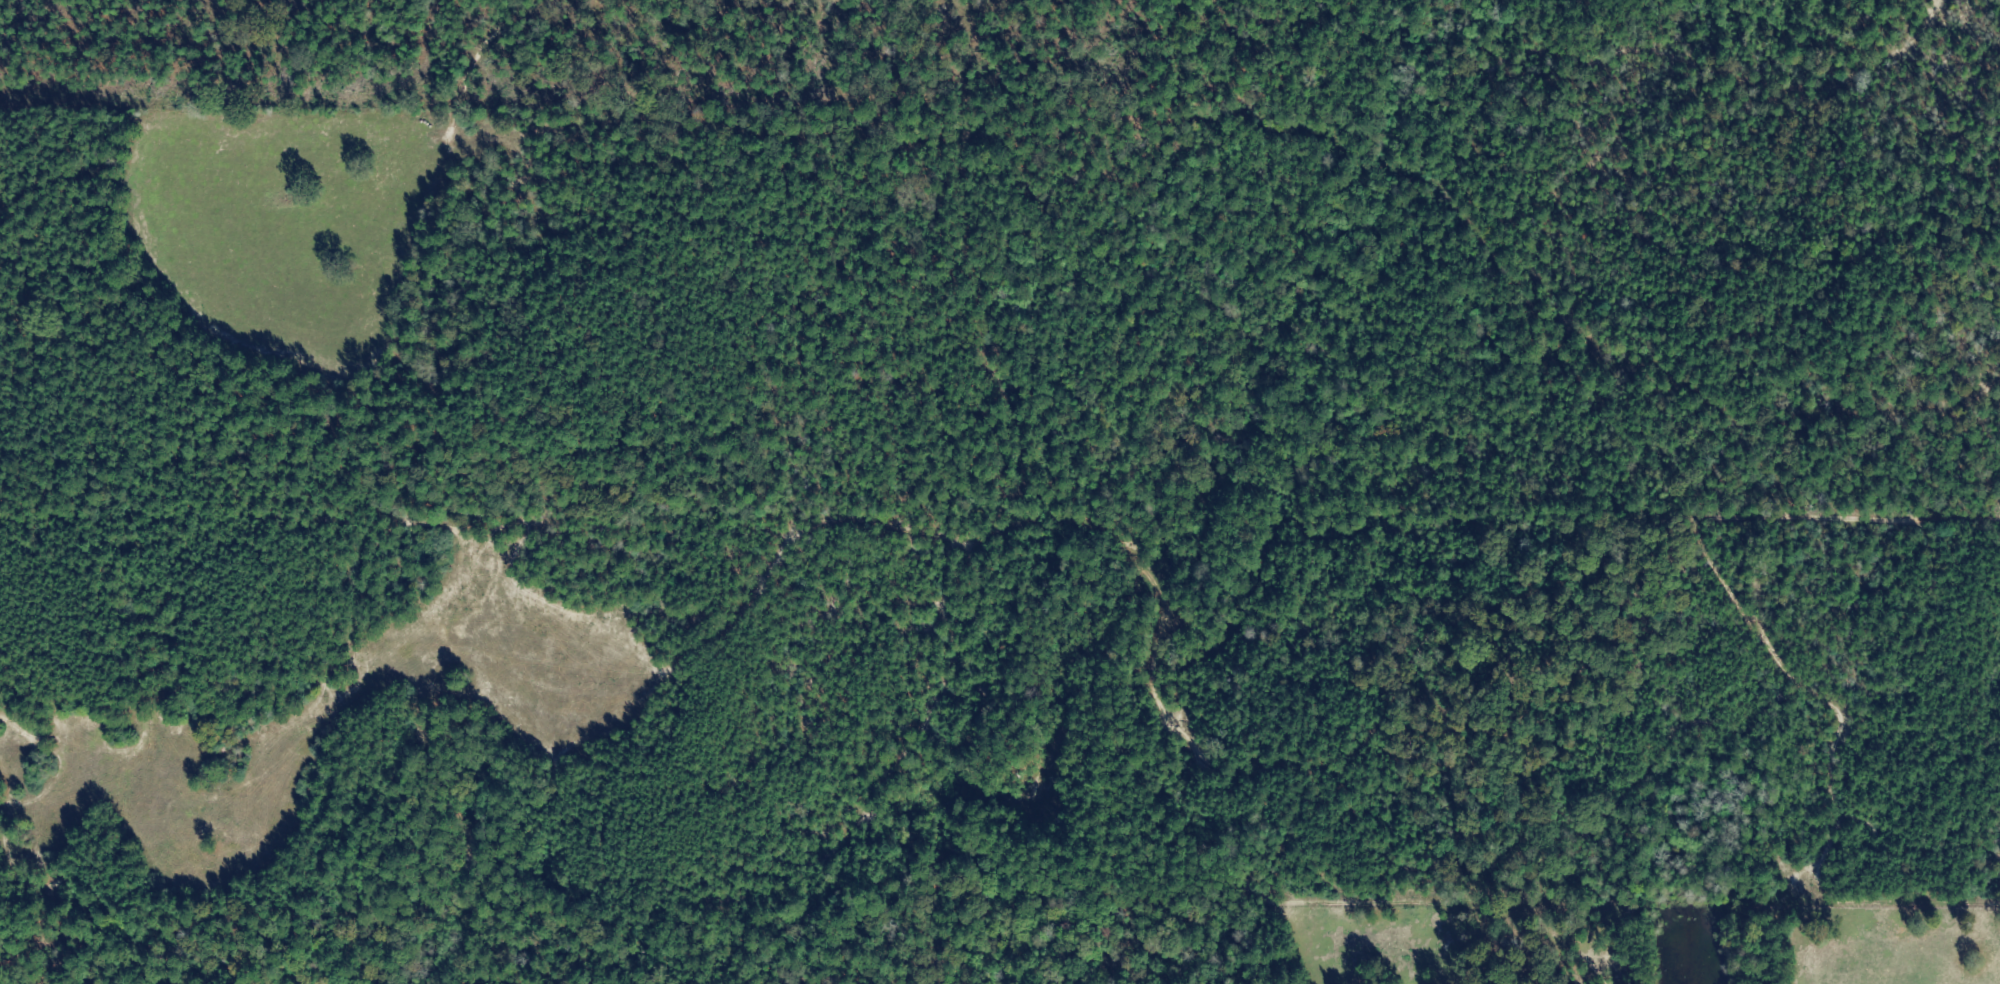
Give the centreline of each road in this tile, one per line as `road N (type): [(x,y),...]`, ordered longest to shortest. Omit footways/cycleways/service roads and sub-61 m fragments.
road 1 (residential): [(536,0),(493,34),(459,106)]

